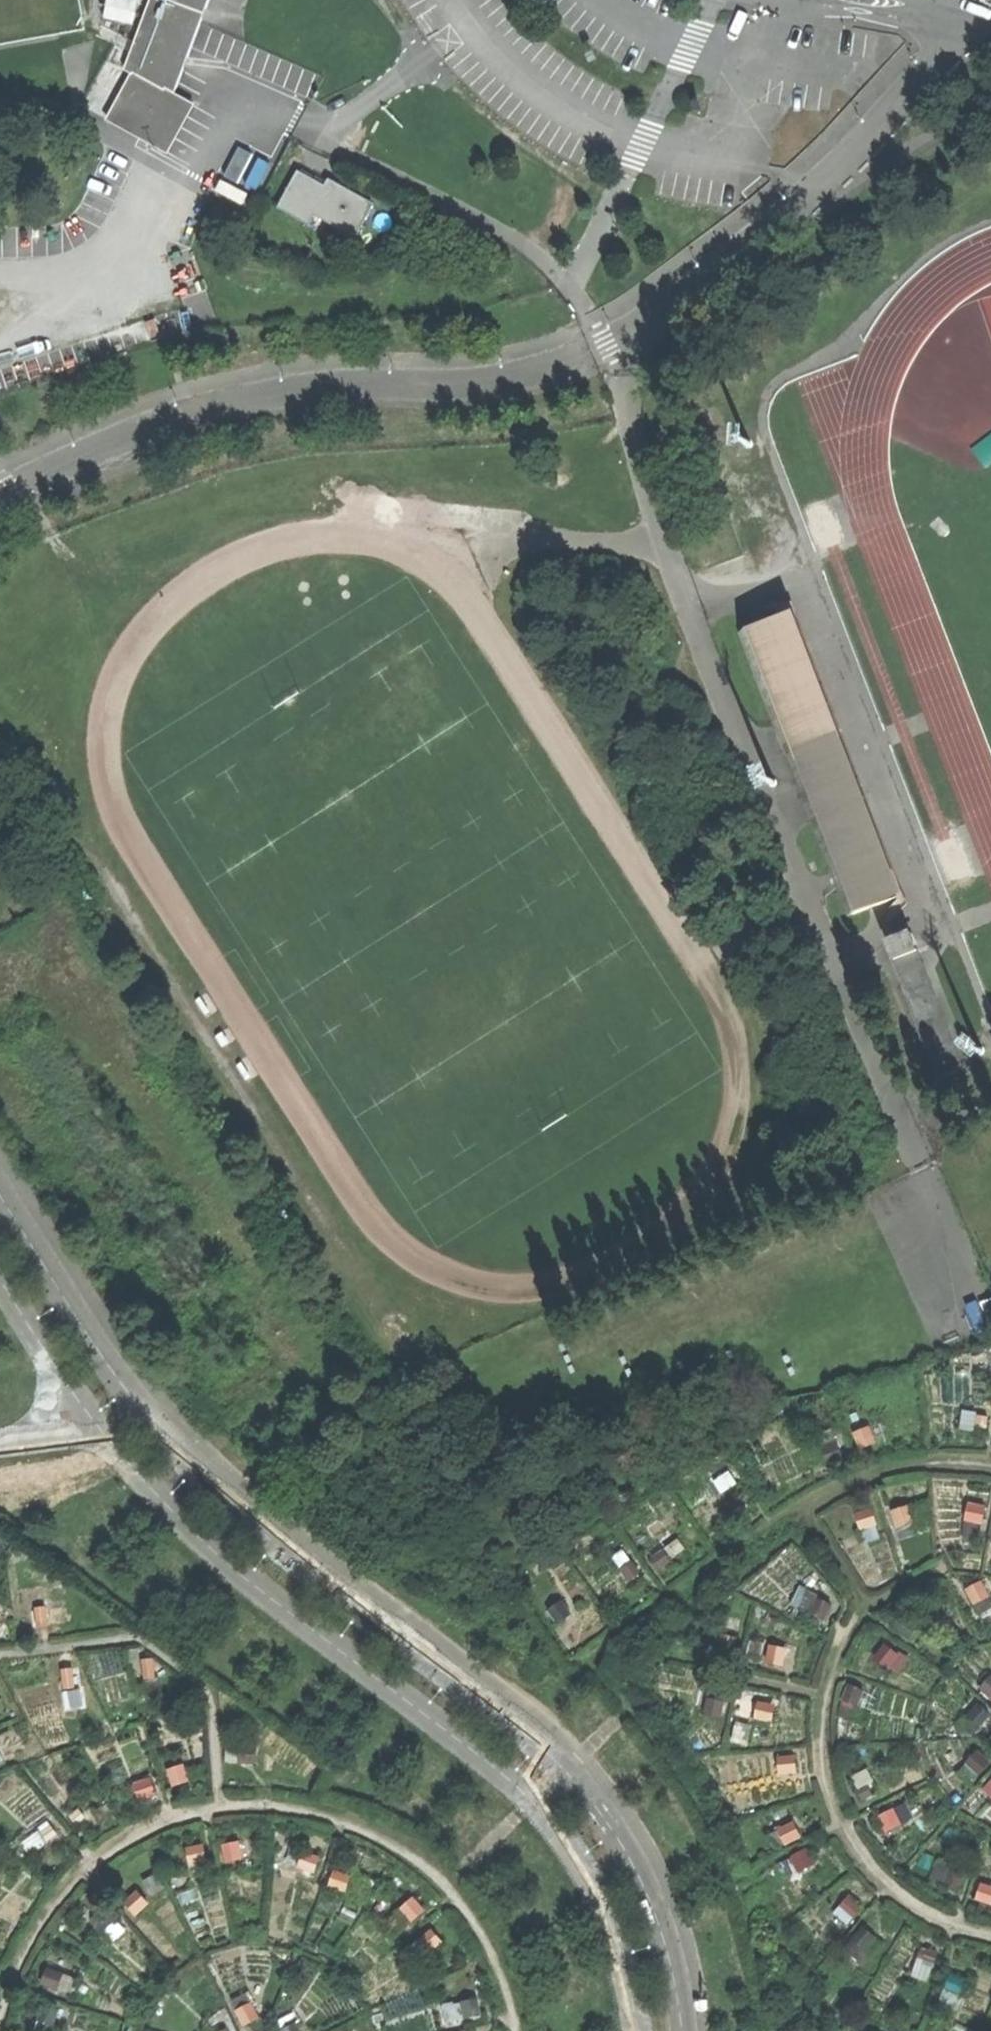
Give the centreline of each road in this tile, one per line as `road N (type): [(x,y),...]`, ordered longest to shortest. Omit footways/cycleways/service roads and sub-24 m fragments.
road 1 (unclassified): [(793,0),(961,28)]

